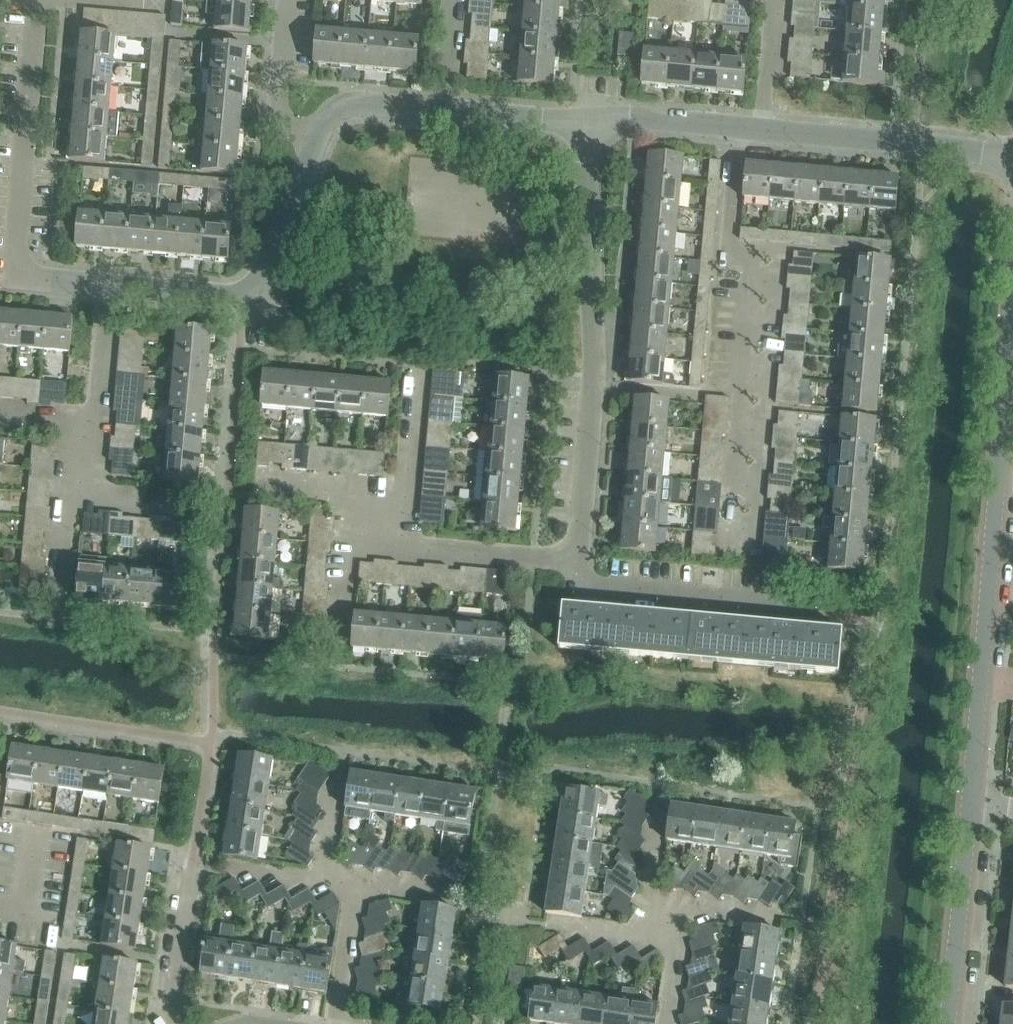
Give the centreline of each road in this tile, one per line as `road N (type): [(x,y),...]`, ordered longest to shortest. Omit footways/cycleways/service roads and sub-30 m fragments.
road 1 (residential): [(738,128),(717,391),(751,394),(737,553)]
road 2 (residential): [(601,119),(578,558)]
road 3 (residential): [(106,293),(7,282),(38,0)]
road 4 (tertiary): [(972,802),(999,470)]
road 5 (residential): [(314,138),(242,296),(106,293)]
road 6 (residential): [(601,119),(361,102),(314,138)]
road 7 (residential): [(1012,159),(758,130)]
road 8 (residential): [(578,558),(575,588),(790,602)]
road 9 (tertiary): [(948,1023),(972,802)]
road 10 (residential): [(578,558),(407,545)]
road 11 (residential): [(524,919),(677,943)]
road 12 (residential): [(314,138),(282,114),(279,97),(289,0)]
road 13 (tertiary): [(999,470),(1012,321)]
road 14 (residential): [(163,1023),(186,877)]
road 15 (residential): [(338,1023),(359,884)]
road 16 (residential): [(738,128),(601,119)]
road 17 (residential): [(677,943),(651,905),(660,816)]
road 18 (residential): [(106,293),(94,425)]
road 19 (residential): [(420,365),(408,496)]
road 20 (residential): [(768,0),(758,130)]
road 21 (residential): [(87,500),(62,497),(52,592)]

